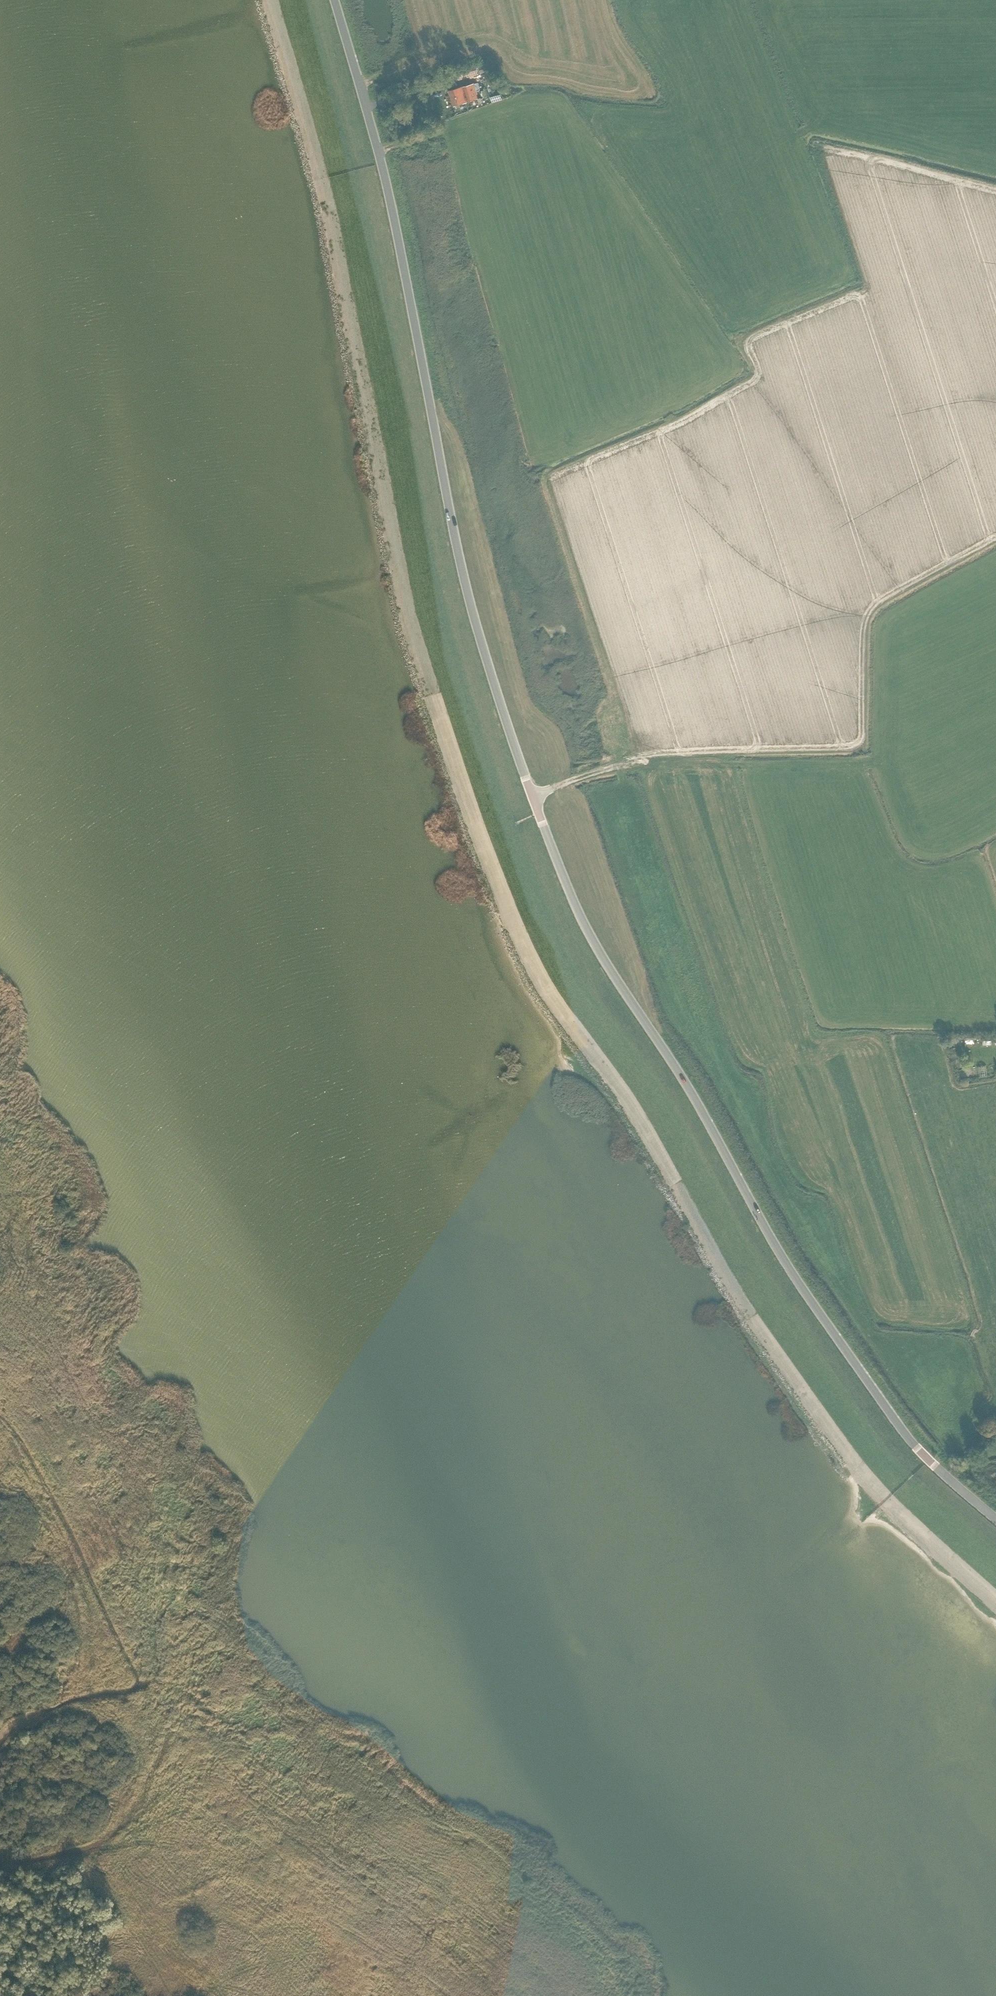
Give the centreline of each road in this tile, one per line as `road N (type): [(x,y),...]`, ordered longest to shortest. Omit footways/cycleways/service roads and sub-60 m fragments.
road 1 (tertiary): [(995,1519),(916,1447),(801,1287),(569,891),(479,634),(379,150),(336,0)]

